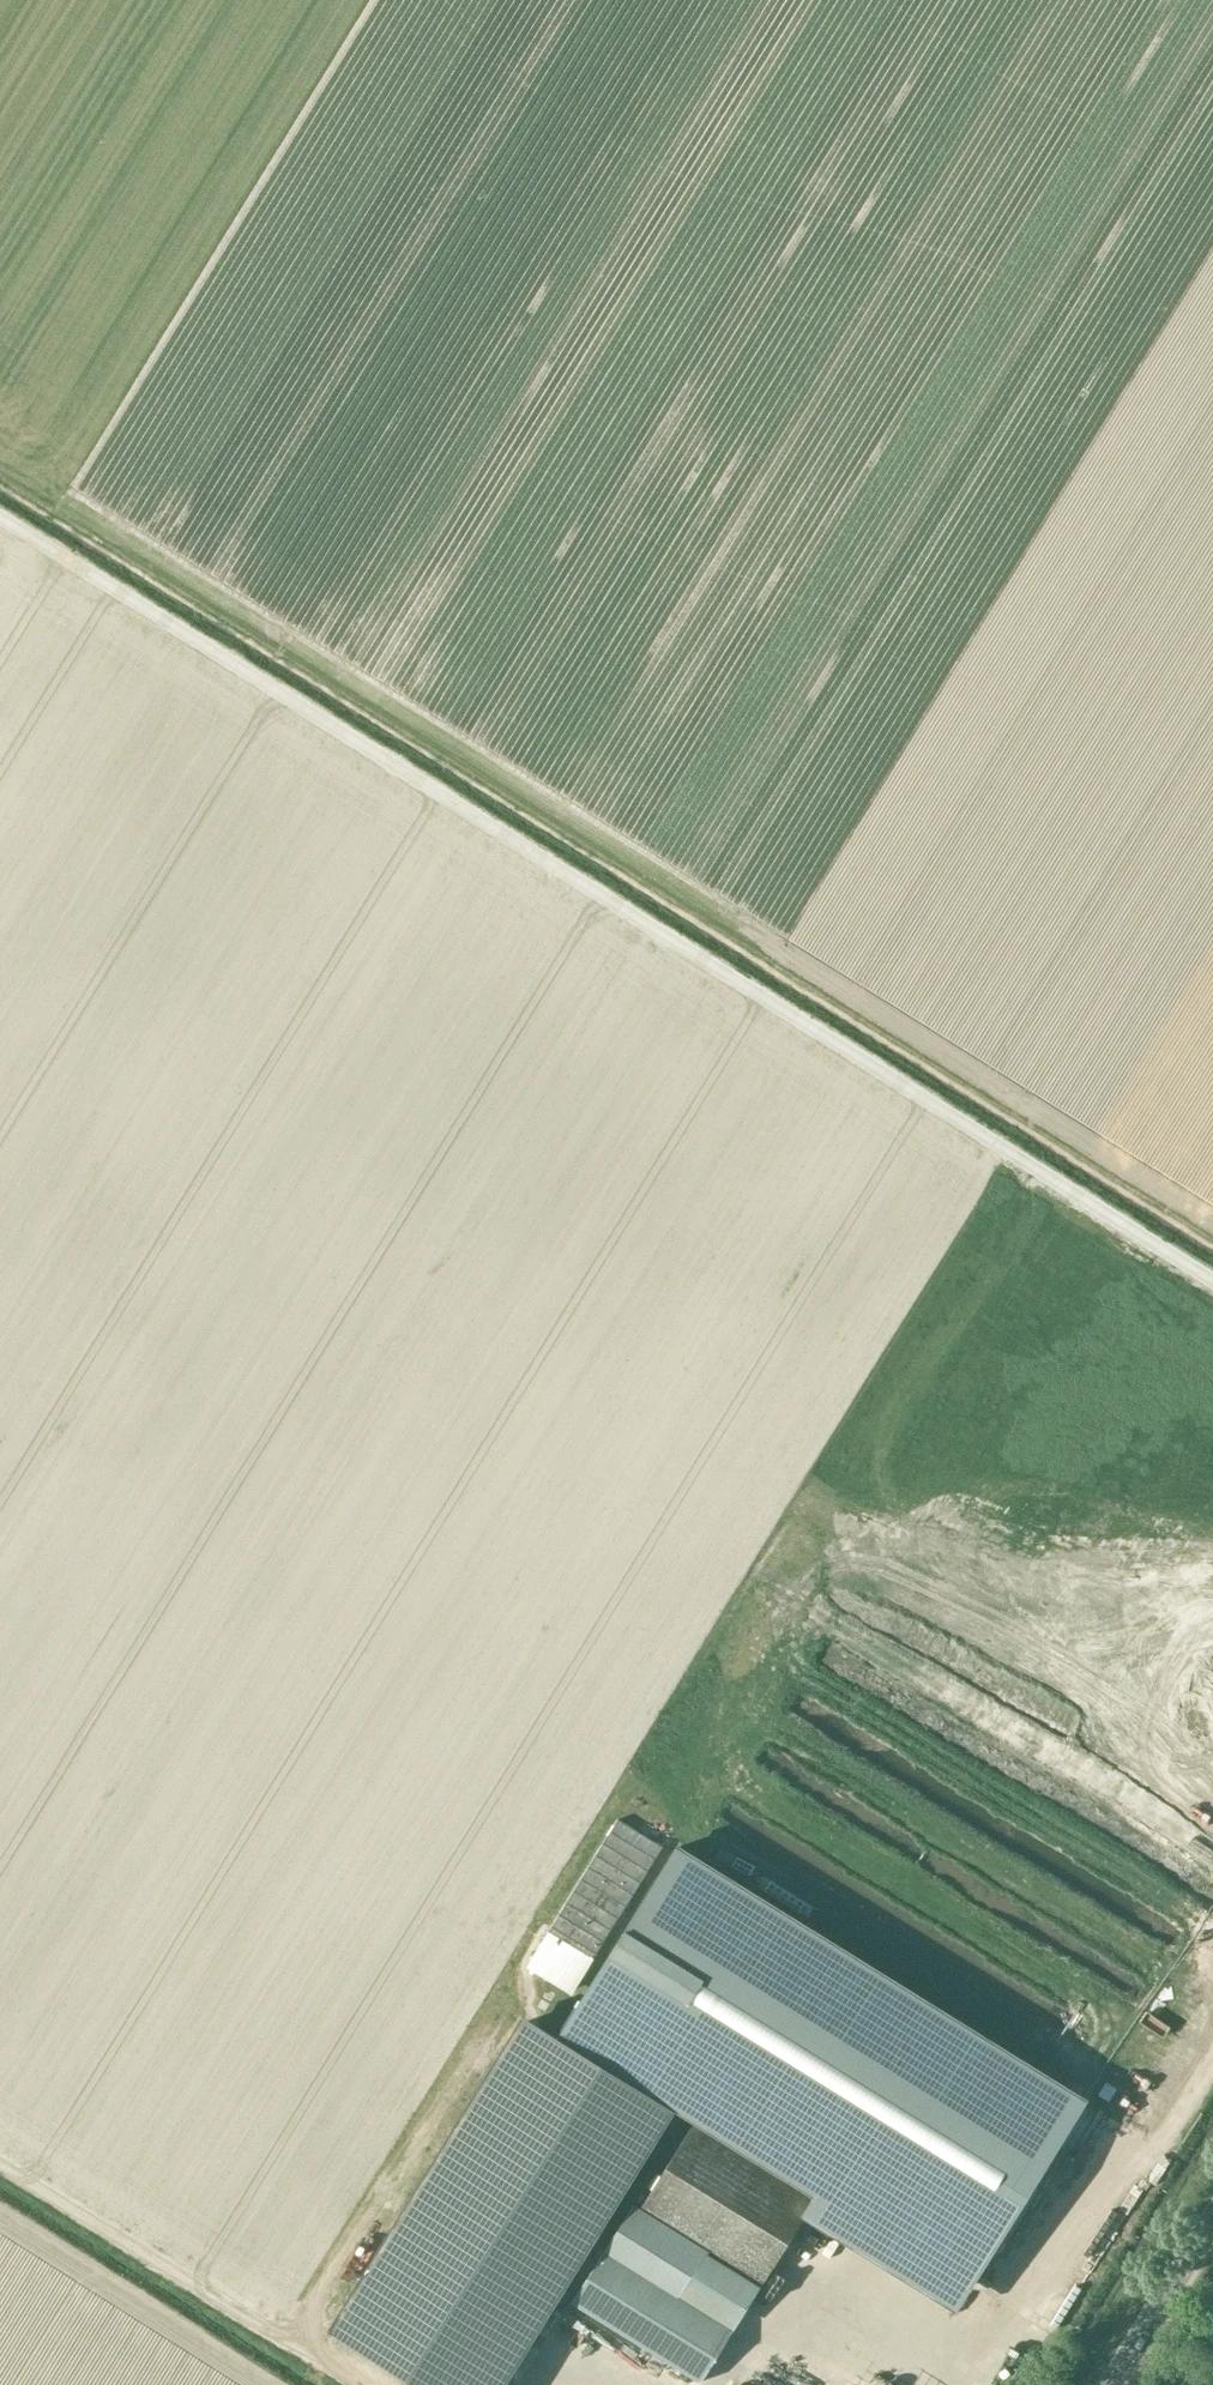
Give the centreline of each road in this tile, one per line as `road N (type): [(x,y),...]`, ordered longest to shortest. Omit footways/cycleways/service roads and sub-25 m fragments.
road 1 (unclassified): [(1109,2384),(1212,2217)]

